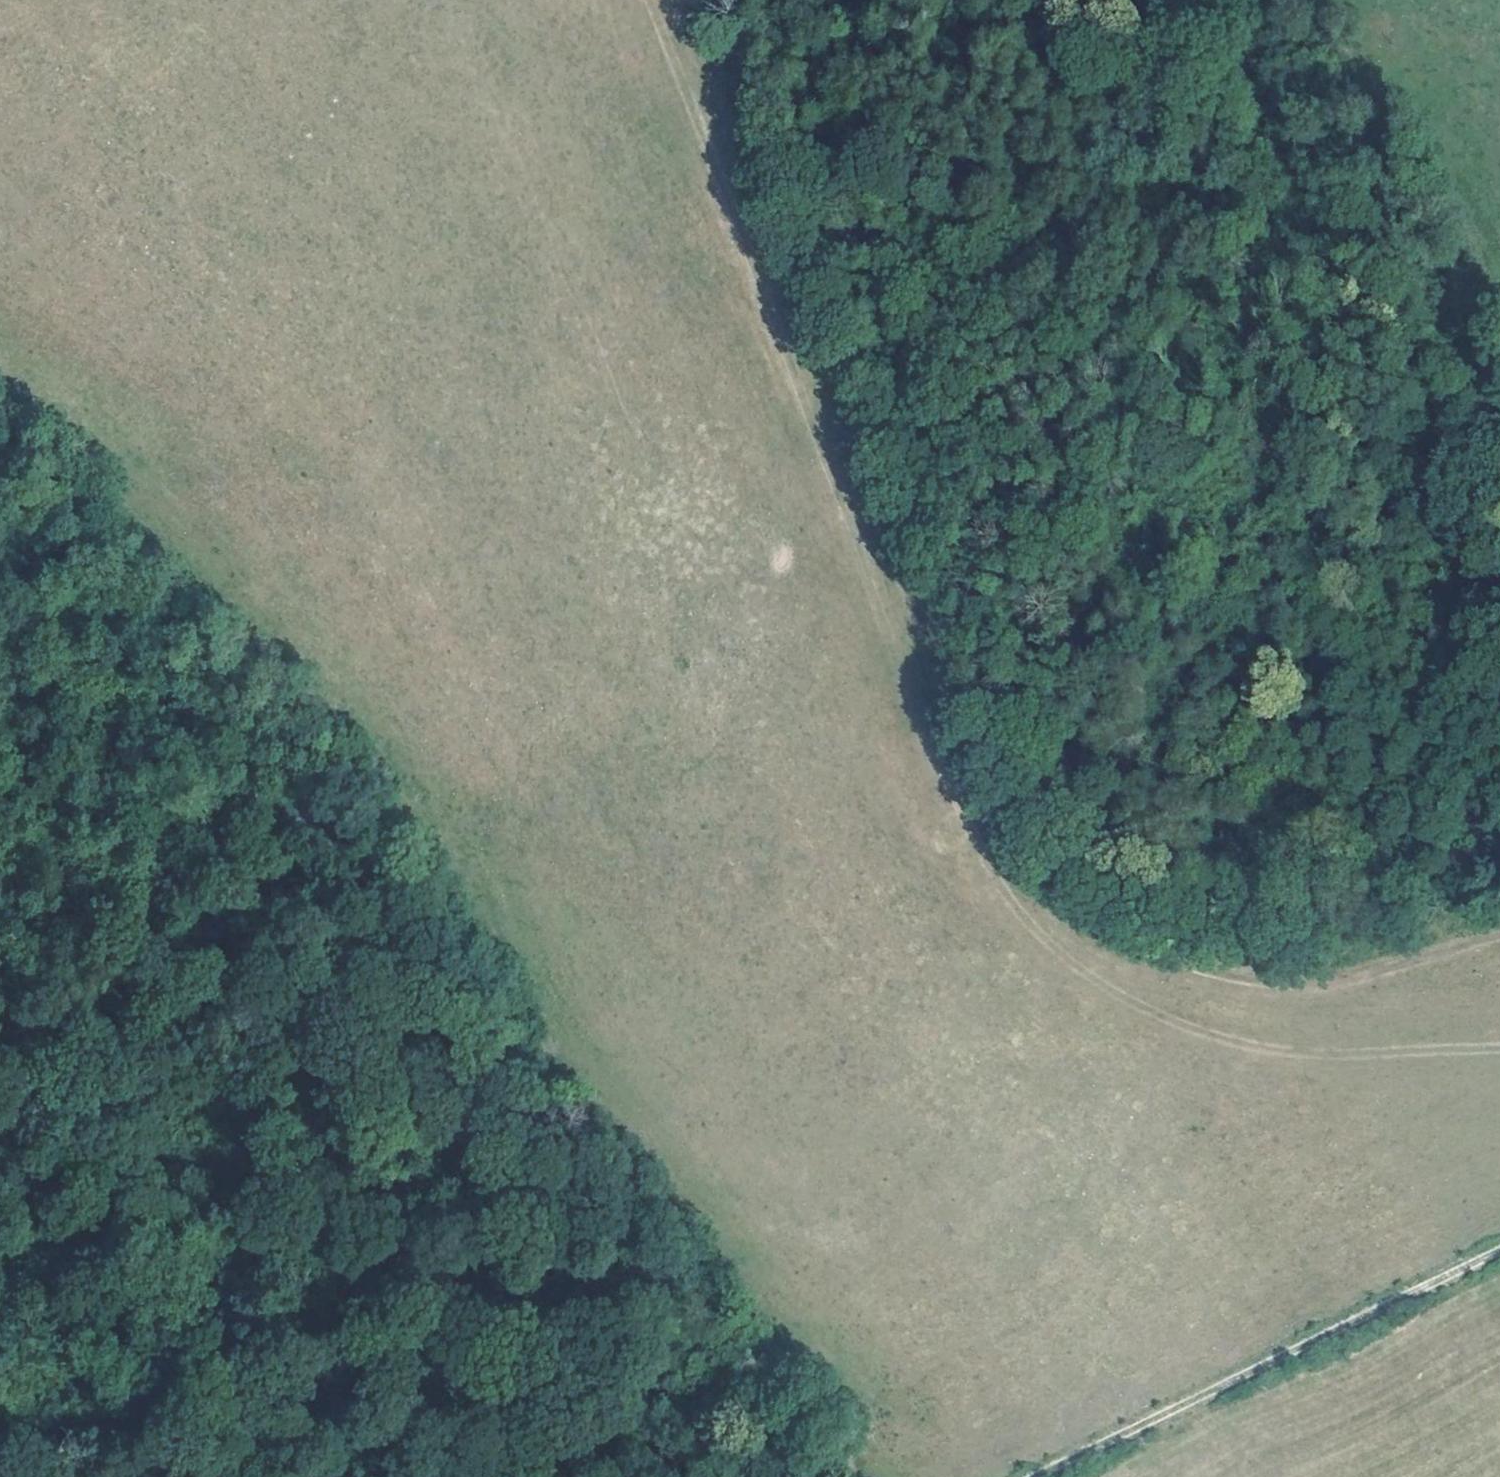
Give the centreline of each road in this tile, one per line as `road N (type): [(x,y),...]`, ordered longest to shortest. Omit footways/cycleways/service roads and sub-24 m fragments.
road 1 (track): [(1499,1253),(1040,1476)]

